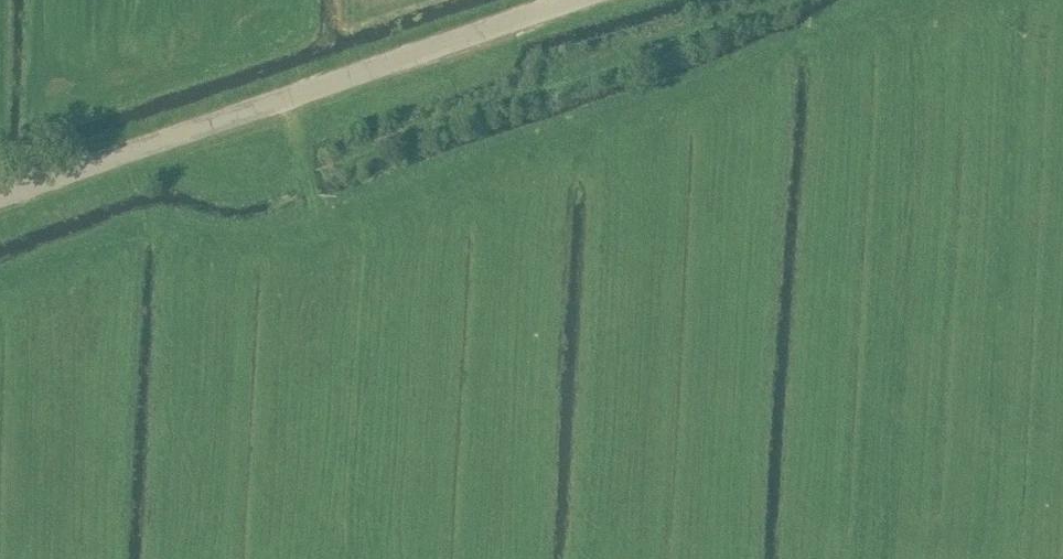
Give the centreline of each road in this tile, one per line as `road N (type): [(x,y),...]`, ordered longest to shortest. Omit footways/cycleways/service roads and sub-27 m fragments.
road 1 (unclassified): [(0,198),(581,0)]

